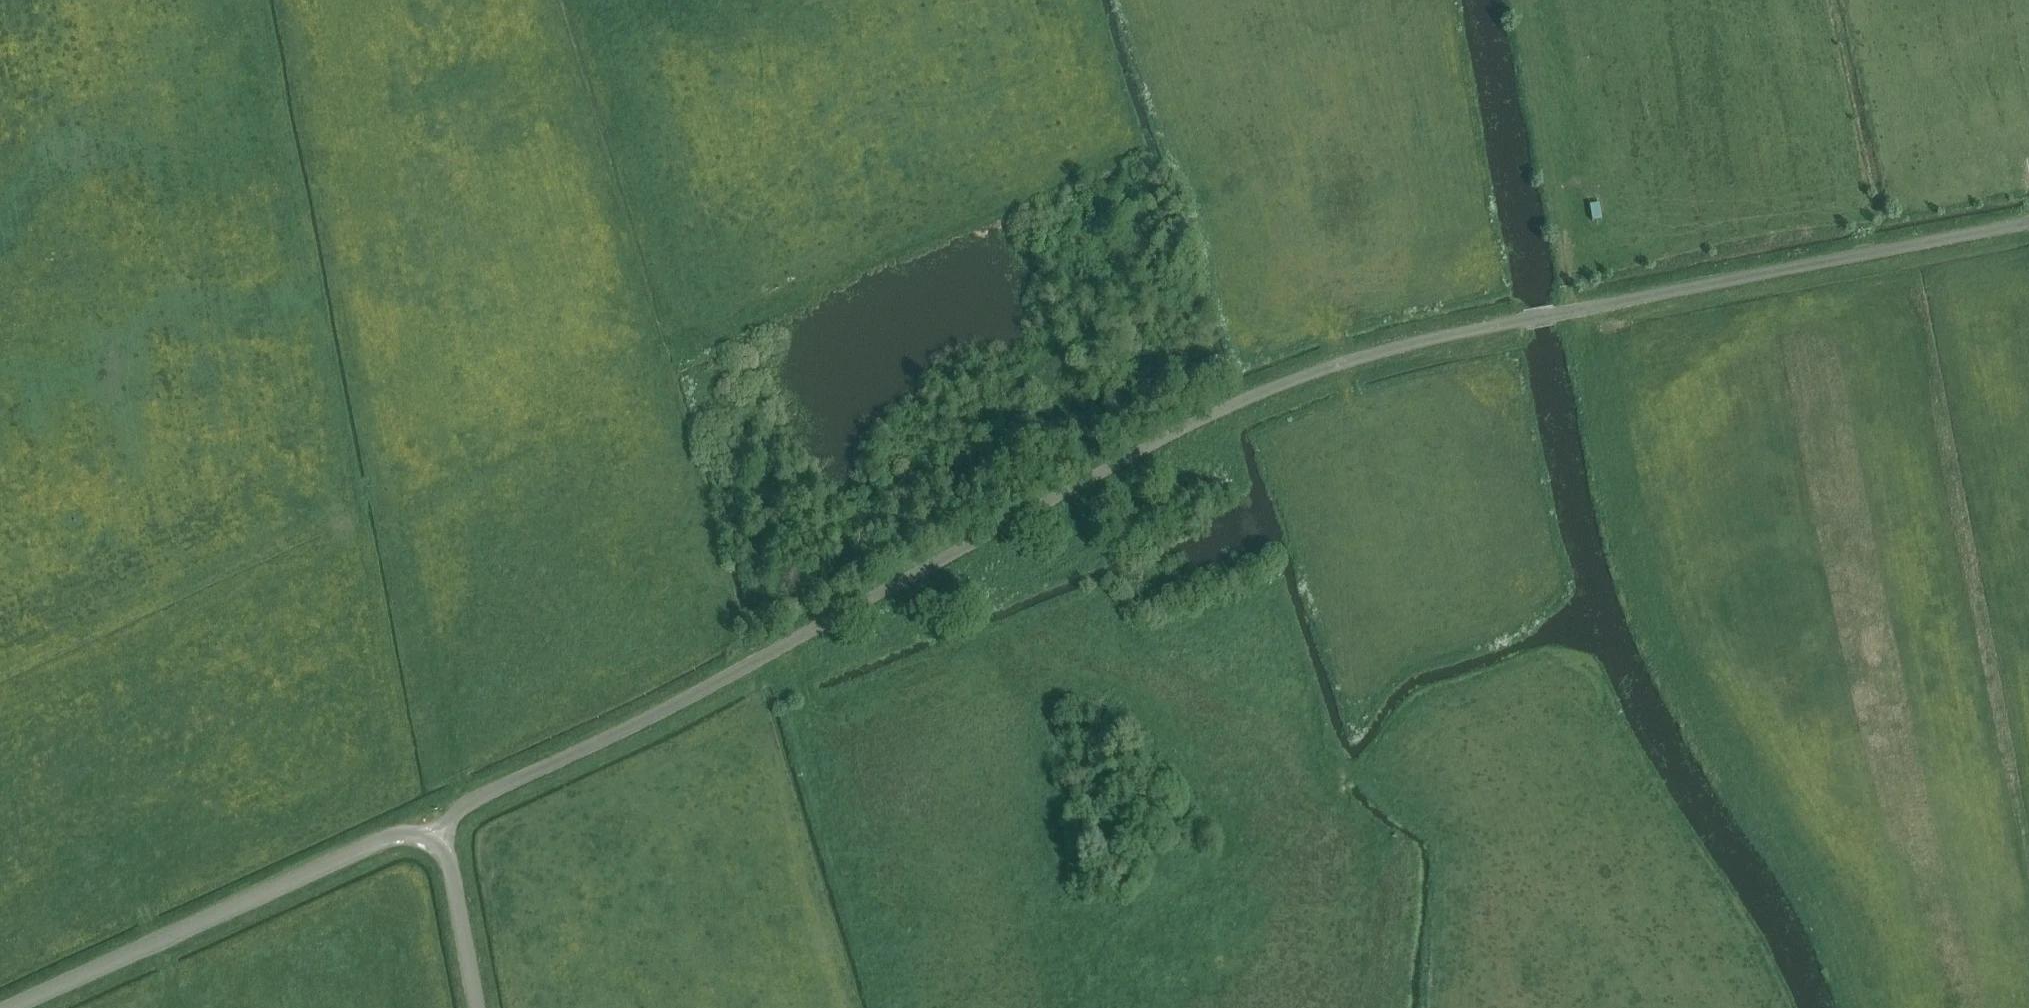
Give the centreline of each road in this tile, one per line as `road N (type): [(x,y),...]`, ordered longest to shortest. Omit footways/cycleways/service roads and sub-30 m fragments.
road 1 (unclassified): [(17,1007),(400,832),(436,840)]
road 2 (unclassified): [(477,1007),(453,873),(436,840)]

